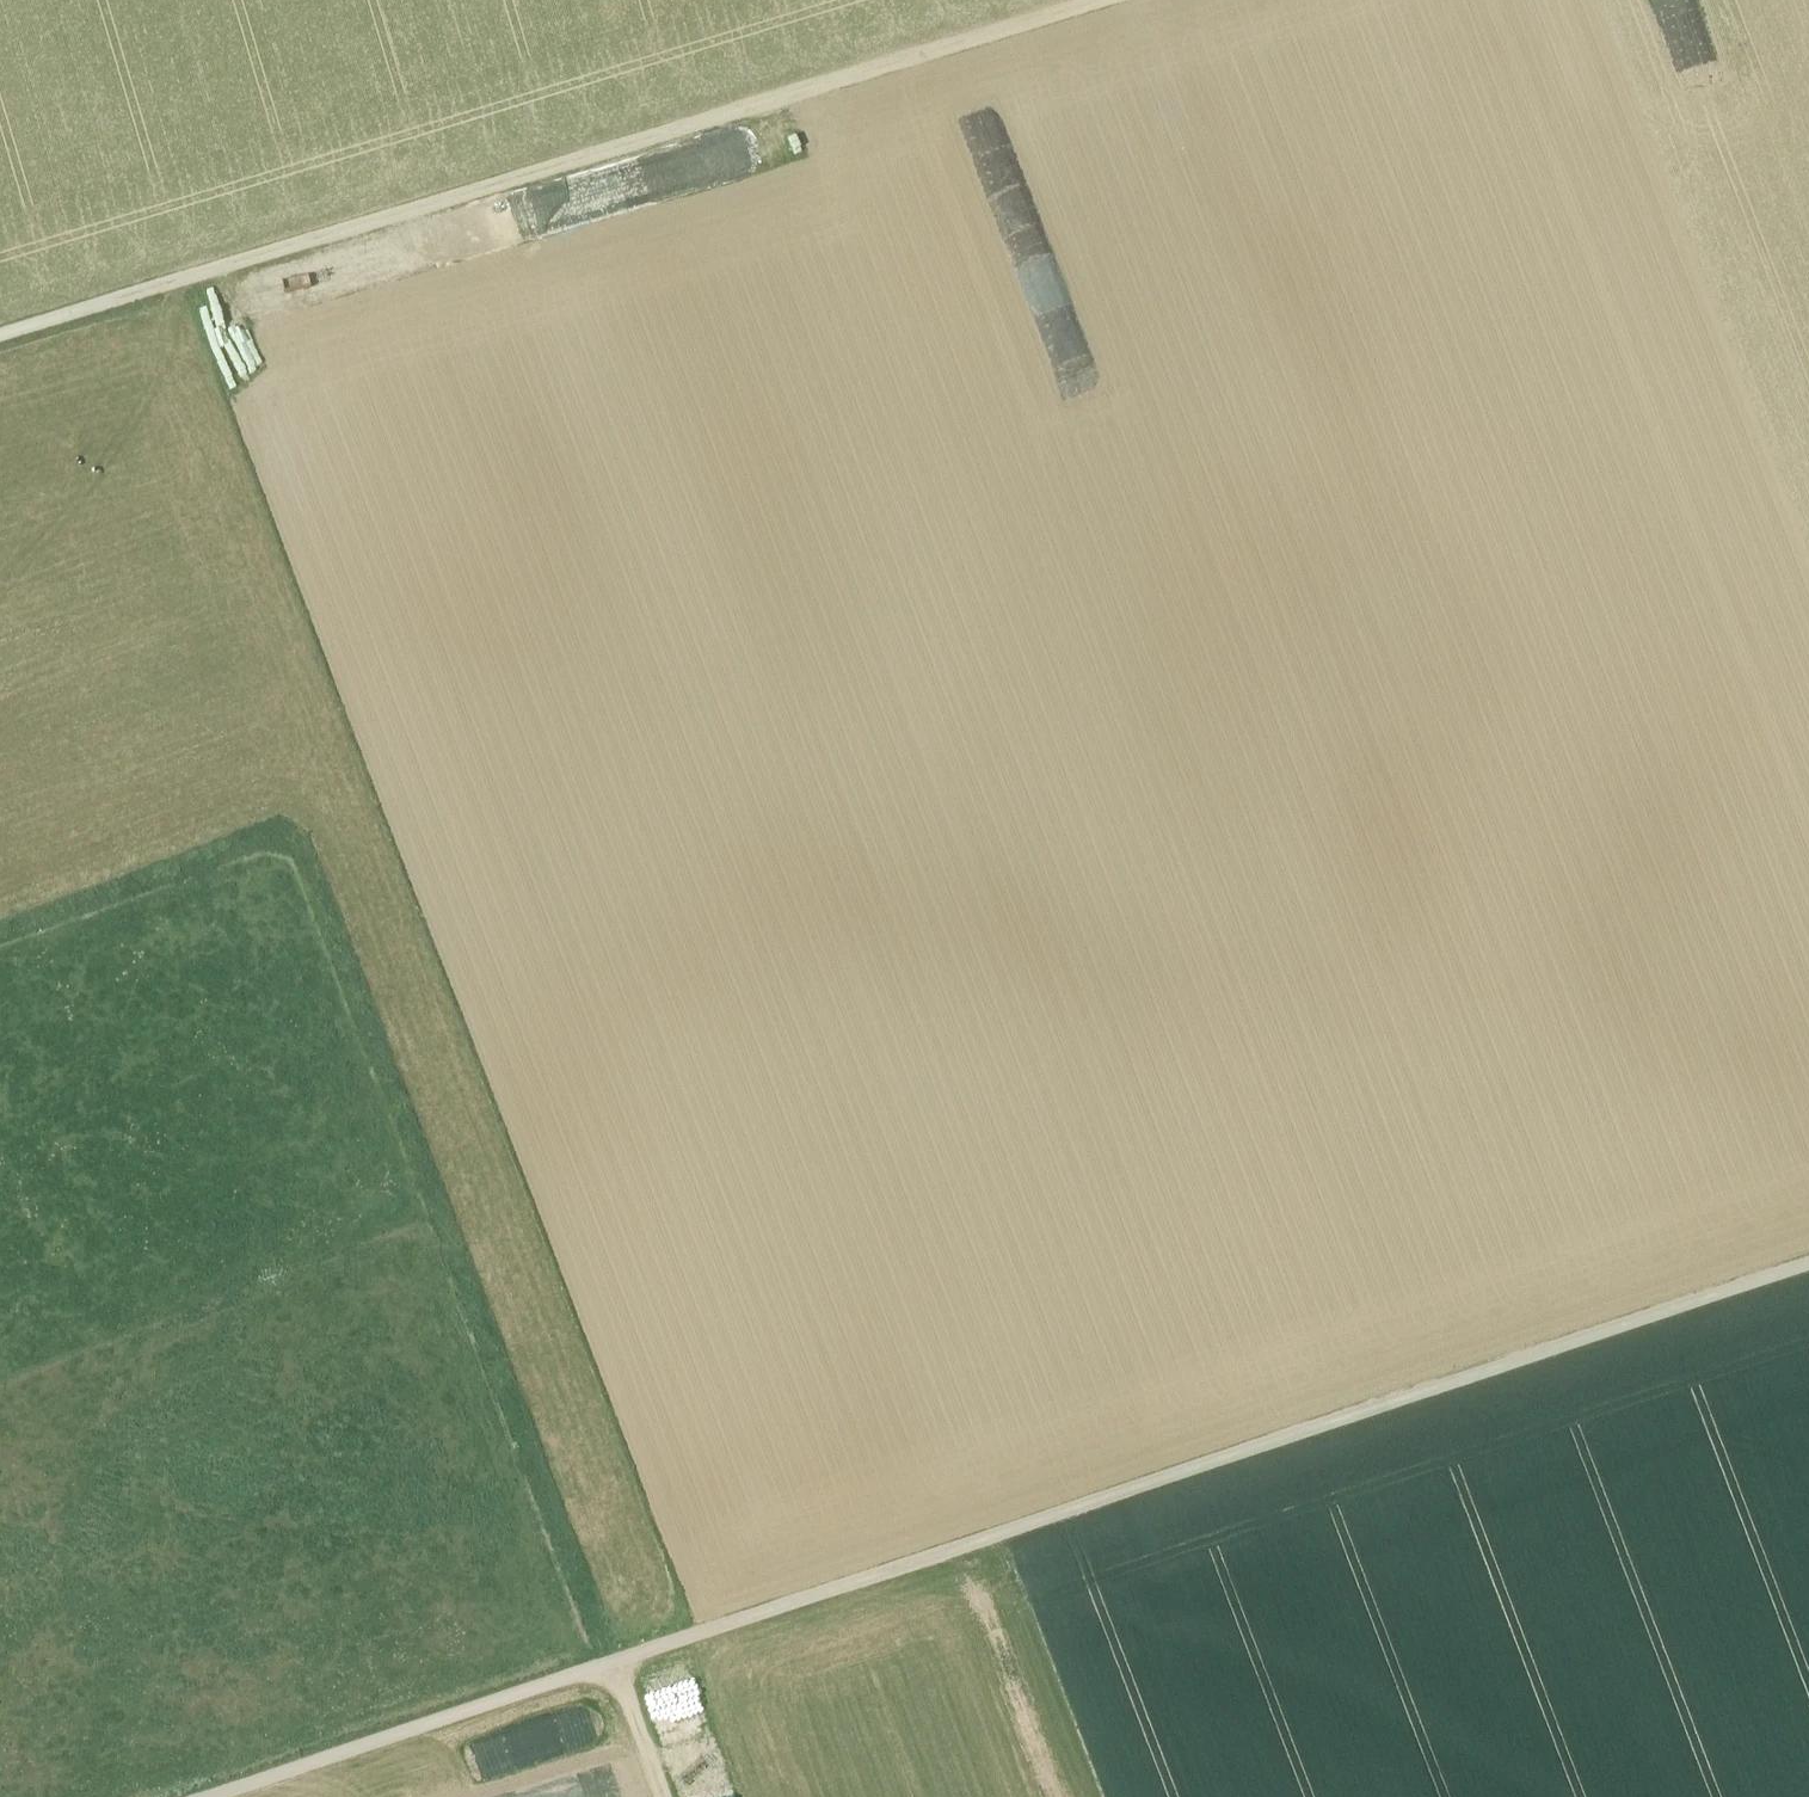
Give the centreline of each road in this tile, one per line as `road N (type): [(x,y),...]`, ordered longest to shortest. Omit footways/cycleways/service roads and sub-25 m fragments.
road 1 (track): [(203,1796),(1808,1265)]
road 2 (track): [(0,334),(1096,0)]
road 3 (track): [(658,1796),(608,1665)]

